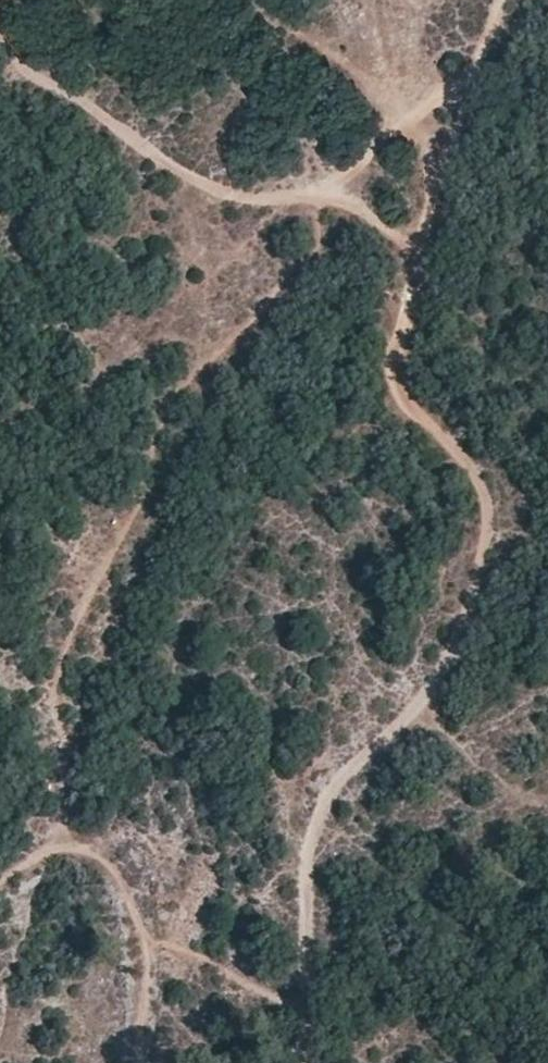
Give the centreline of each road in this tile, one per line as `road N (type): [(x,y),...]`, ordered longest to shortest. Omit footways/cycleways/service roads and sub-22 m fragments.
road 1 (track): [(313,1062),(312,856),(335,777),(405,717),(452,652),(484,538),(446,474),(419,373),(416,238),(457,89),(499,0)]
road 2 (track): [(0,37),(133,158),(258,203),(334,200),(416,238)]
road 3 (track): [(132,1062),(144,1015),(140,914),(111,860),(60,849),(0,881)]

